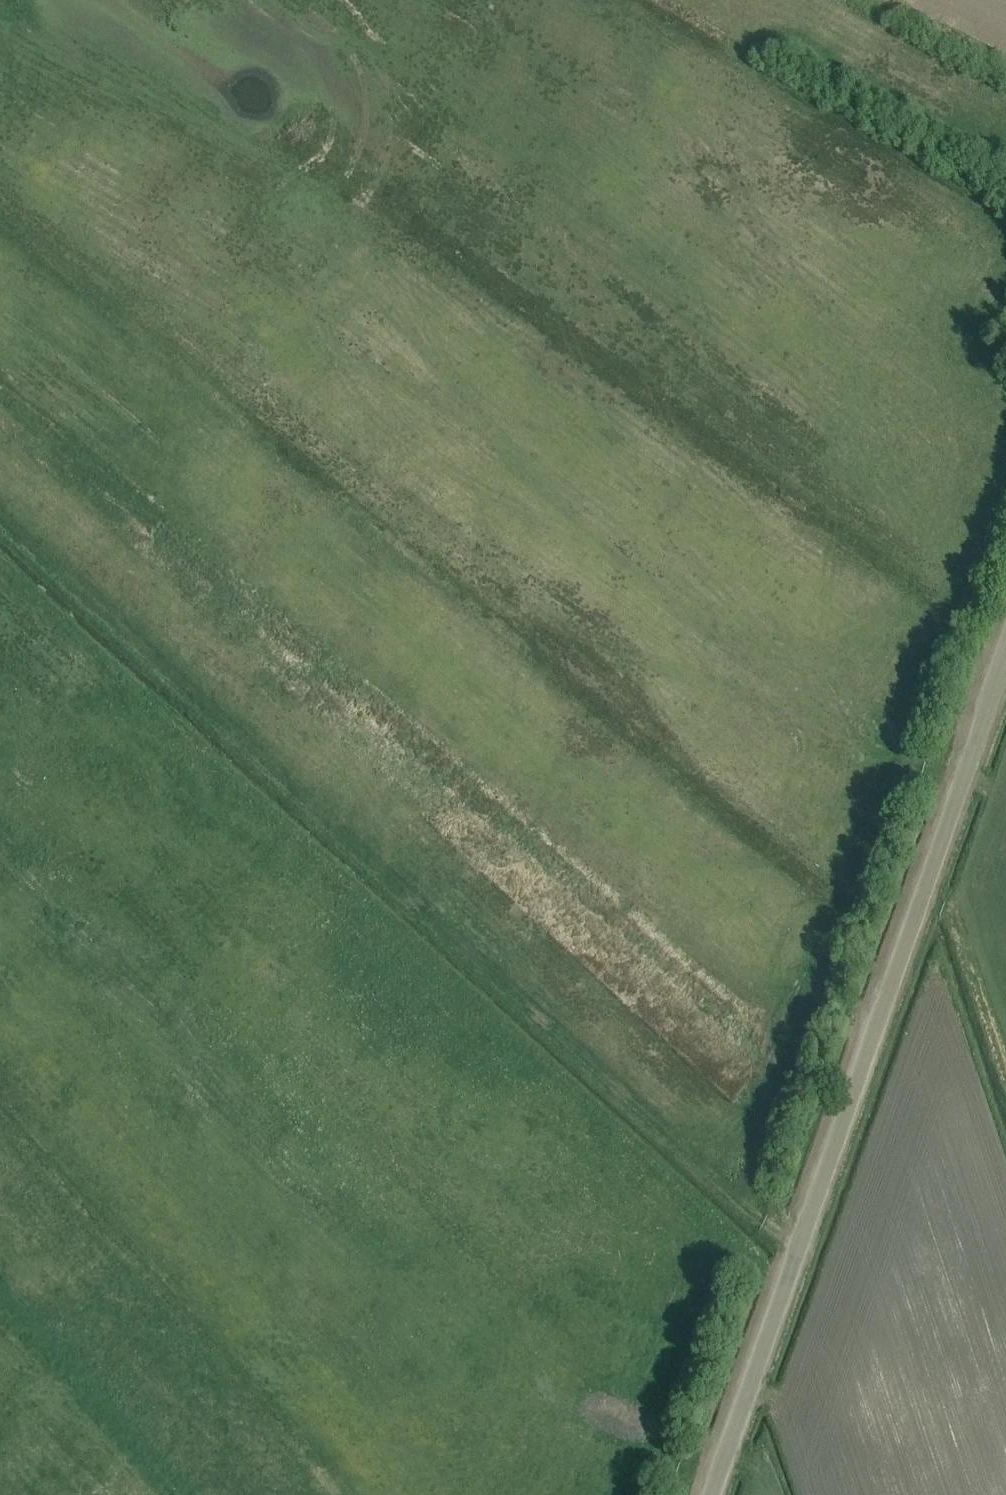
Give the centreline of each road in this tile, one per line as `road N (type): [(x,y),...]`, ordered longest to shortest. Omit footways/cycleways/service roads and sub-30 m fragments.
road 1 (unclassified): [(712,1494),(1005,657)]
road 2 (track): [(1005,1092),(946,915),(921,900)]

